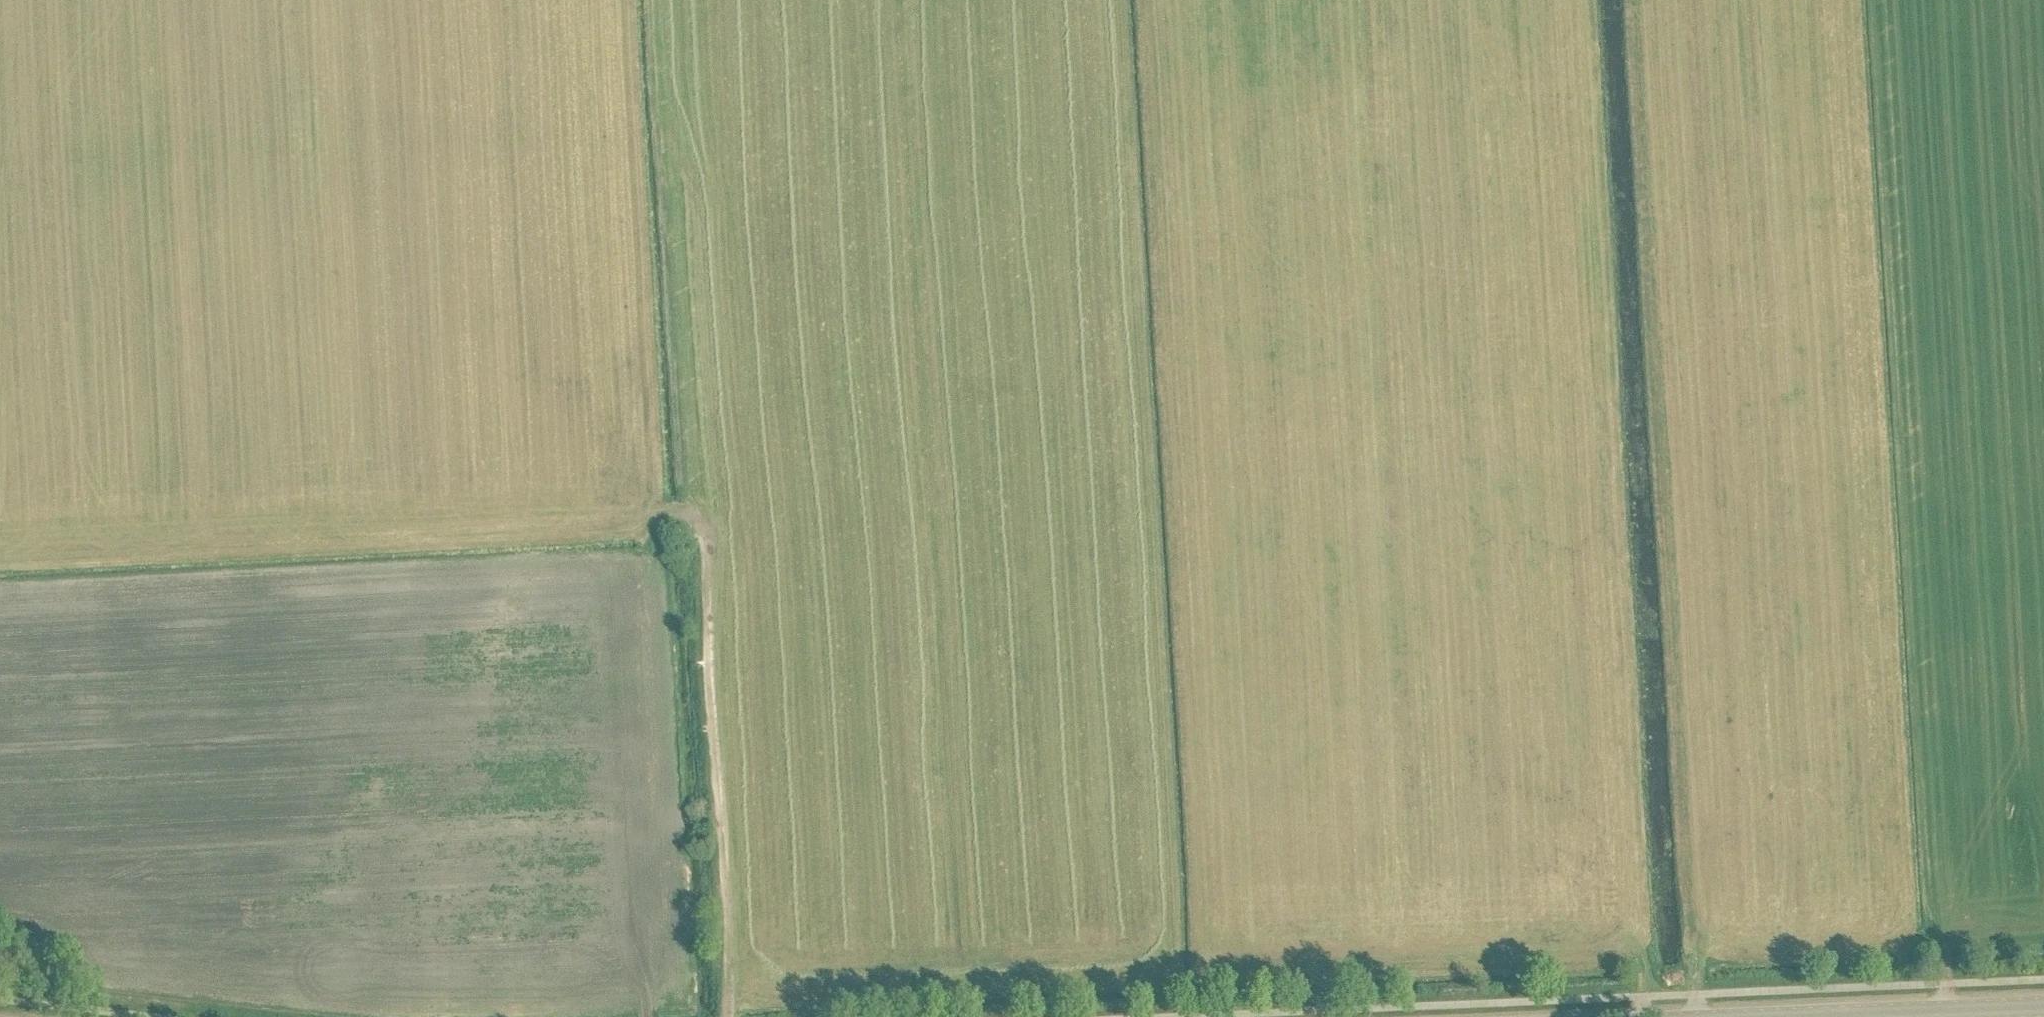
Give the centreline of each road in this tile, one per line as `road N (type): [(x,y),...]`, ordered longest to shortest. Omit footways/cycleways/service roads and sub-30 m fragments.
road 1 (tertiary): [(2043,1011),(1911,1016)]

